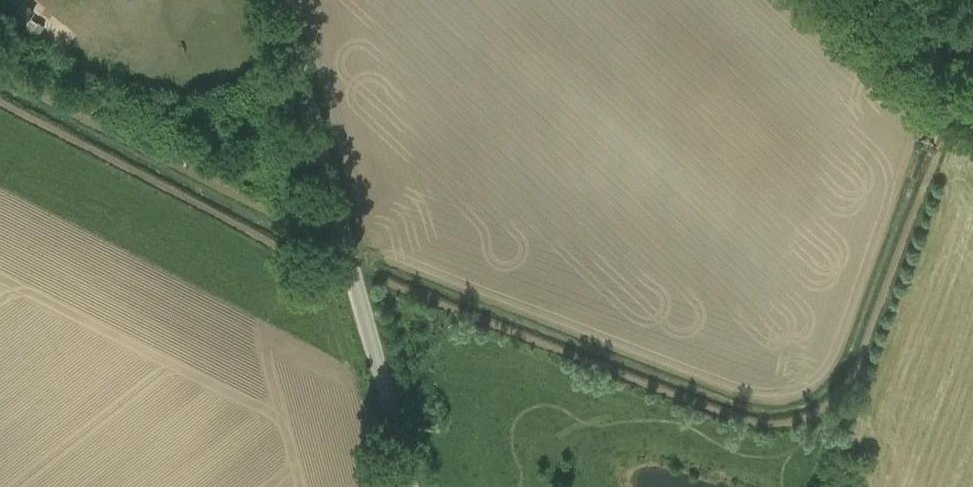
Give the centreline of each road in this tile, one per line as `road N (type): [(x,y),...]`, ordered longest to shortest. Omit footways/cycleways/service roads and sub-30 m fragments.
road 1 (unclassified): [(413,486),(281,0)]
road 2 (unclassified): [(972,99),(865,0)]

